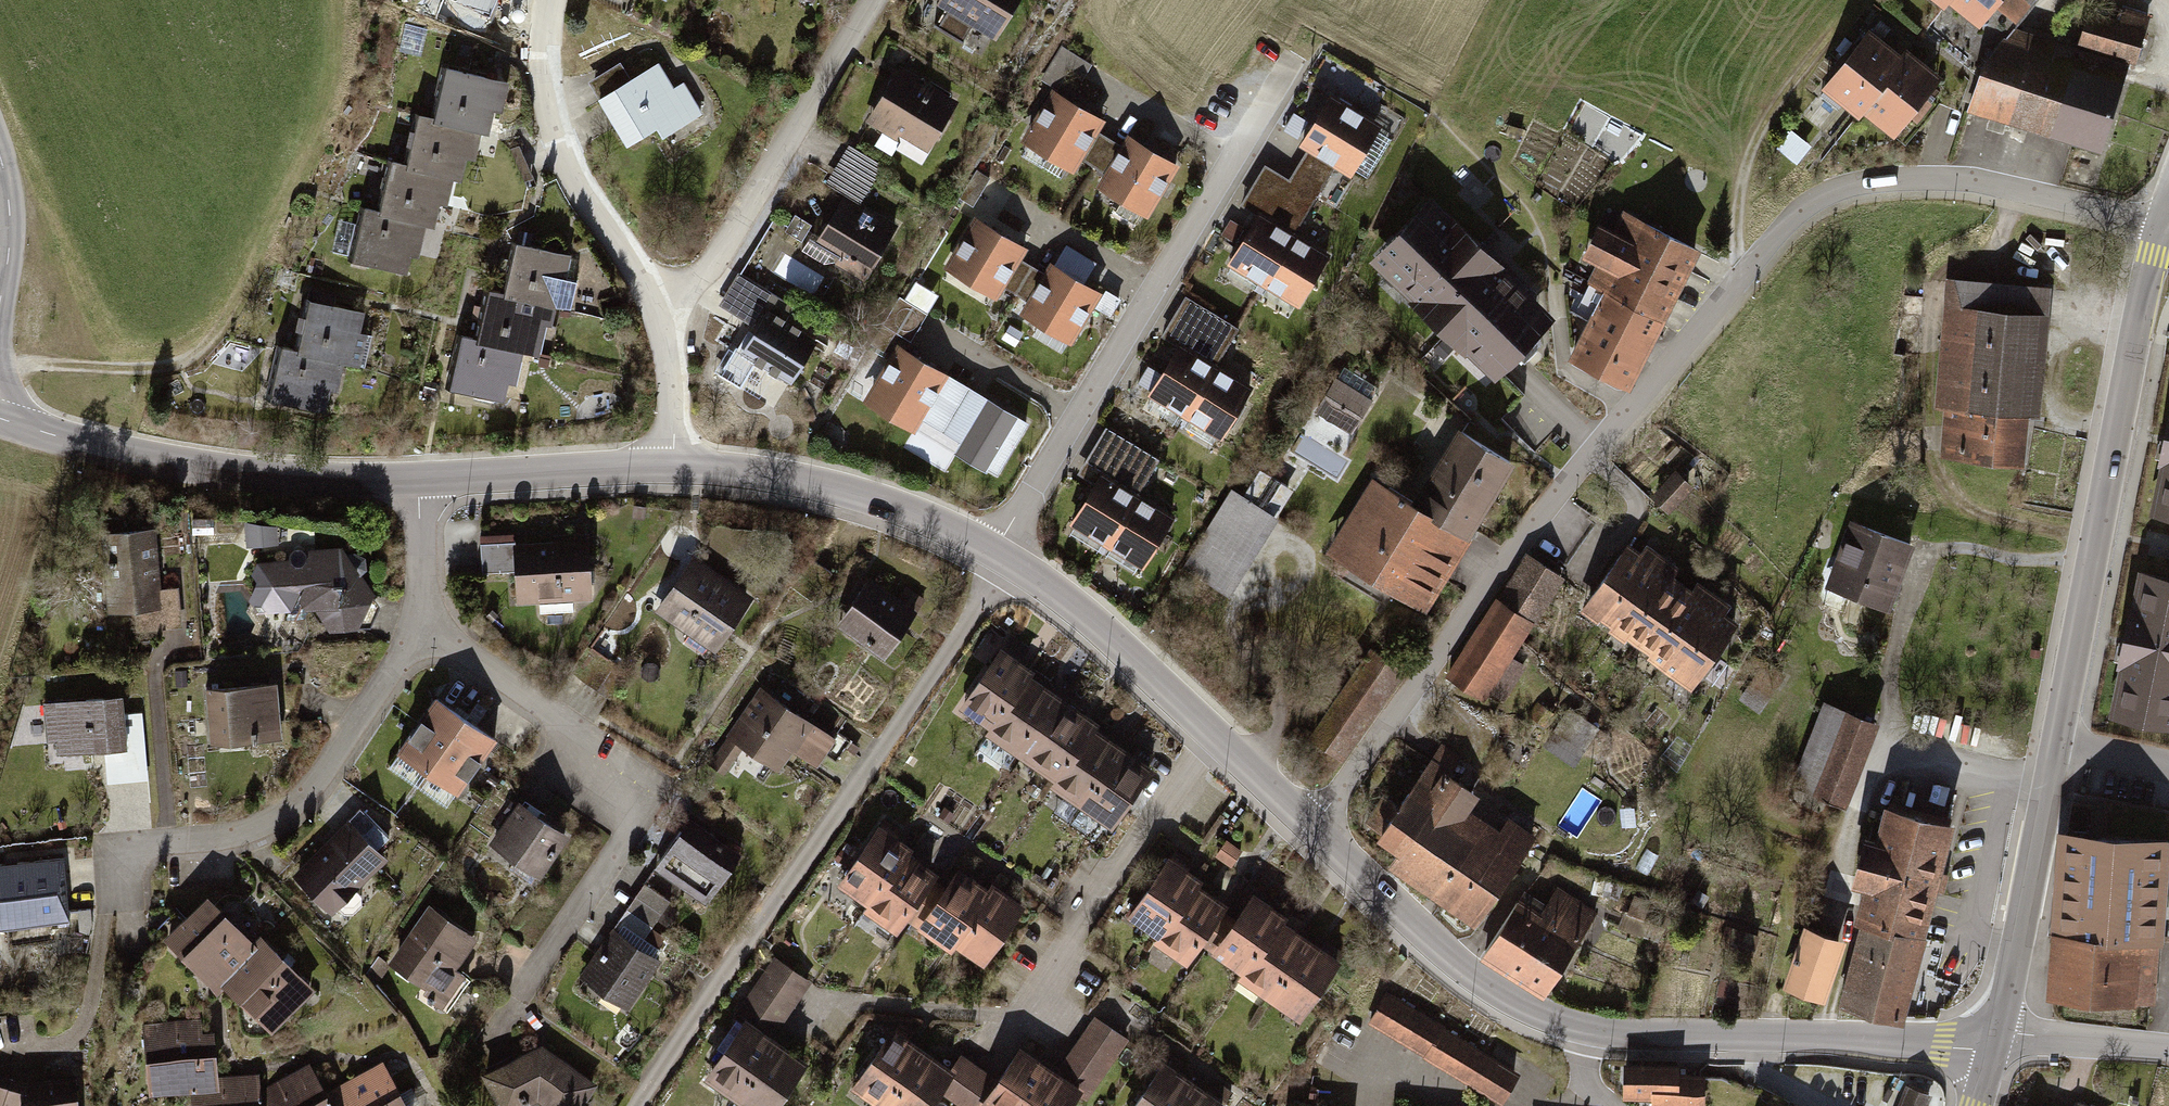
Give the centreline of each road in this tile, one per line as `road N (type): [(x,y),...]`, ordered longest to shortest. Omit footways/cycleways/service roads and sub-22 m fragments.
road 1 (residential): [(1313,827),(1563,485),(1799,211),(1865,183),(1925,178),(1993,184),(2161,225)]
road 2 (secondary): [(2161,225),(1993,1051)]
road 3 (track): [(337,0),(330,78),(284,211),(211,339),(190,358),(141,369),(0,361)]
road 4 (residential): [(1293,57),(995,551)]
road 5 (residential): [(424,616),(551,713),(583,769),(635,805),(632,829),(520,992)]
road 6 (track): [(2020,191),(1999,241),(1939,270),(1932,288),(1924,443),(1966,511),(2096,541)]
road 7 (residential): [(424,616),(301,798),(243,832),(138,846),(114,875)]
road 8 (tertiary): [(420,477),(336,481),(189,466),(0,418)]
road 9 (tertiary): [(1993,1051),(1823,1036),(1589,1030)]
road 10 (residential): [(656,308),(720,254),(873,0)]
road 11 (residential): [(1214,733),(1002,1036)]
road 12 (tertiary): [(1589,1030),(1529,1010),(1472,975),(1313,827)]
road 13 (residential): [(656,308),(577,180),(557,131),(547,79),(552,0)]
road 14 (tertiary): [(995,551),(864,496),(745,470),(674,466)]
road 15 (tertiary): [(1214,733),(1086,614),(995,551)]
road 16 (tertiary): [(674,466),(420,477)]
road 17 (residential): [(674,466),(672,379),(656,308)]
road 18 (tertiary): [(0,152),(10,225),(0,302)]
road 19 (residential): [(420,477),(424,616)]
road 20 (tertiary): [(1313,827),(1214,733)]

